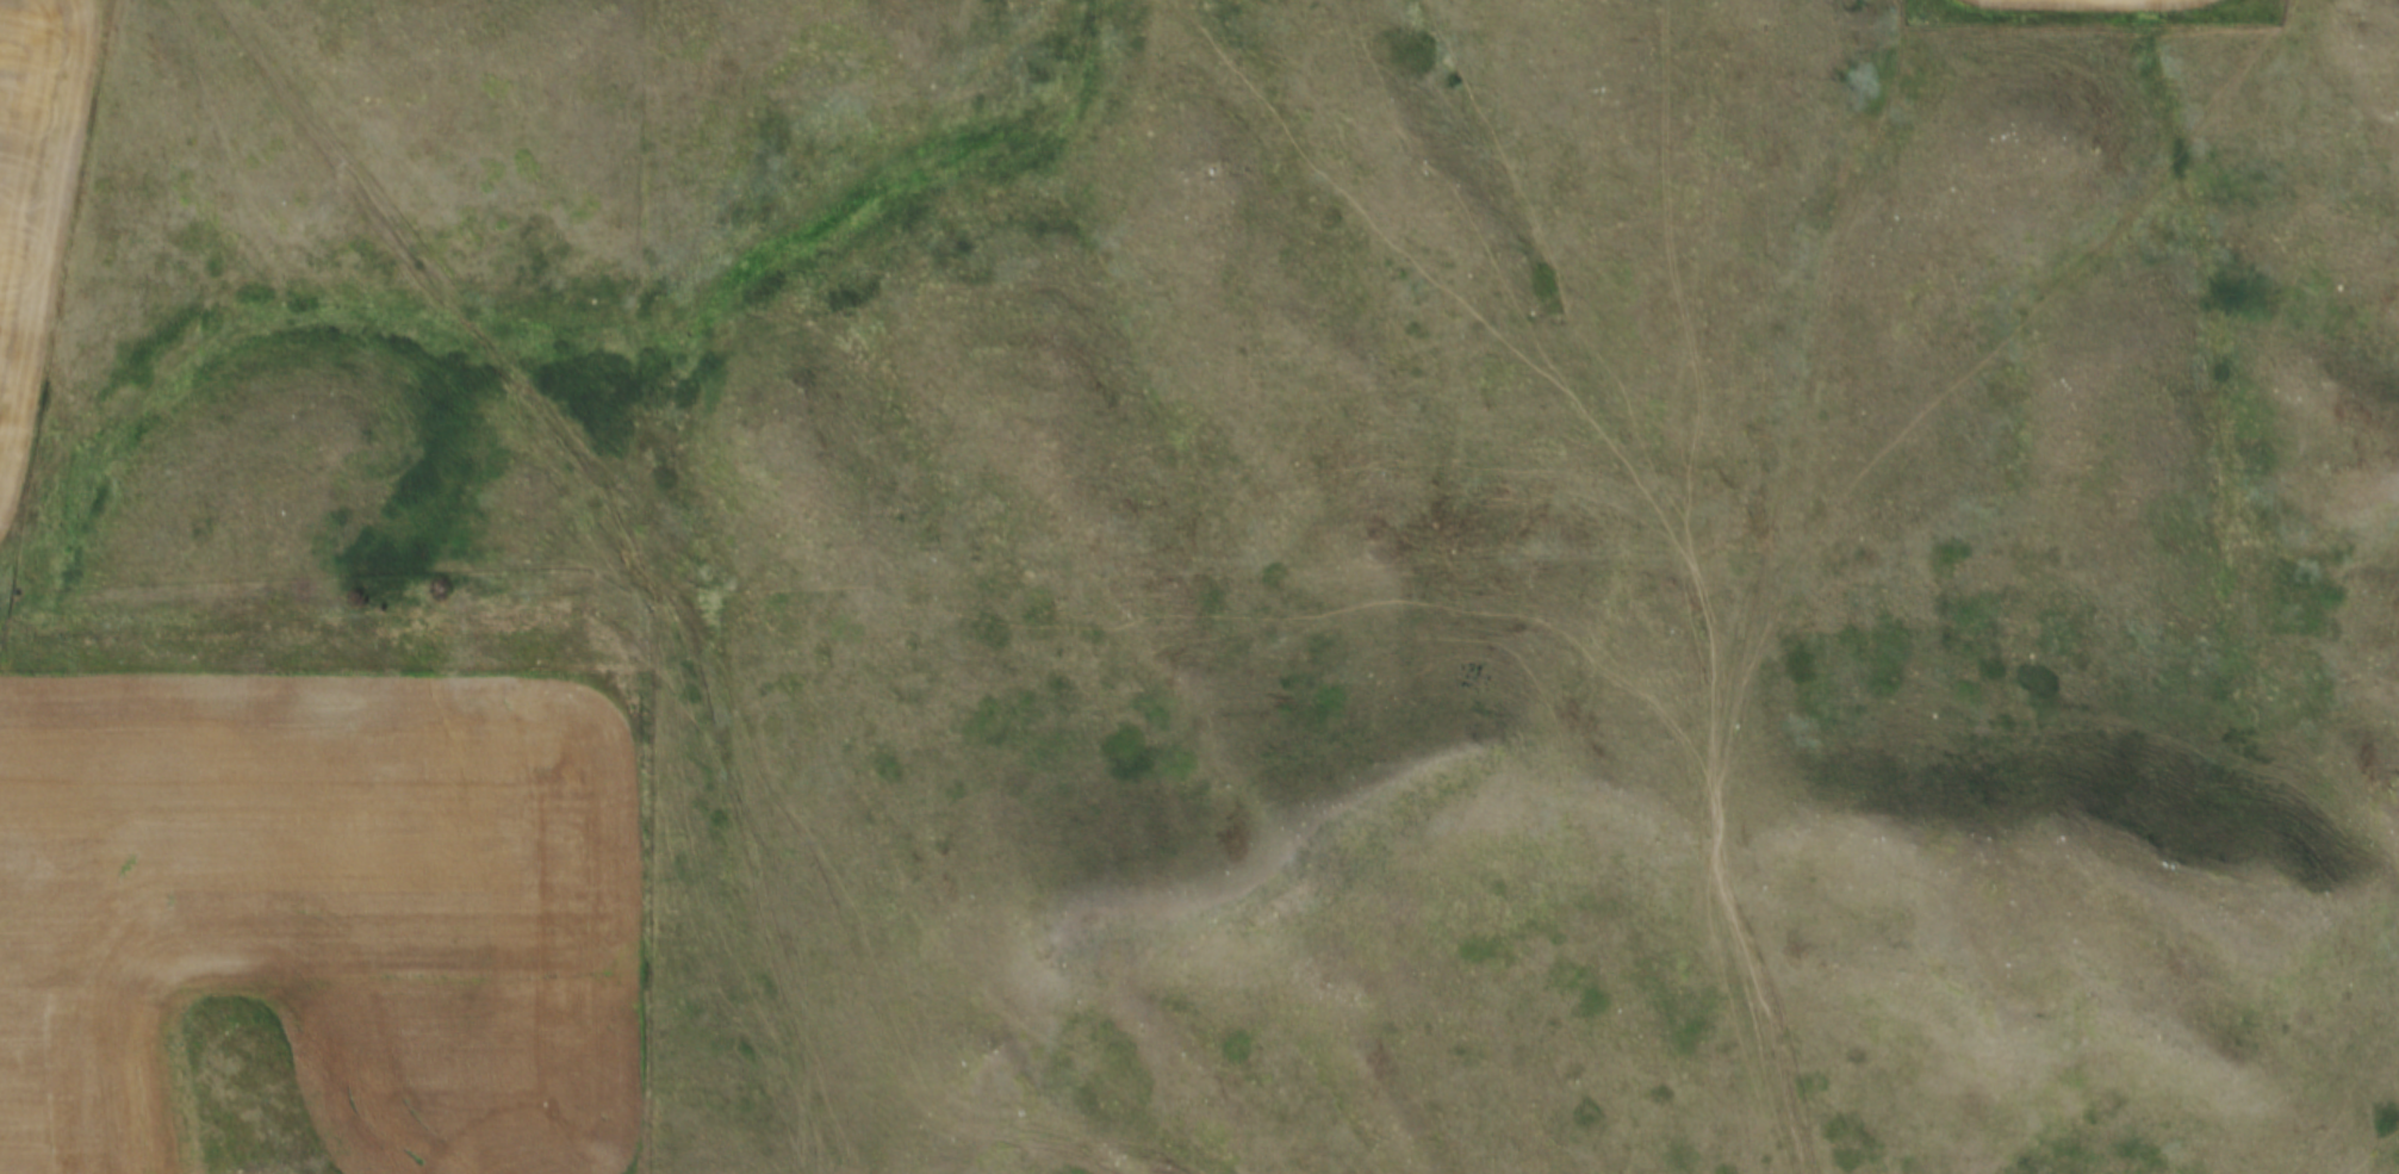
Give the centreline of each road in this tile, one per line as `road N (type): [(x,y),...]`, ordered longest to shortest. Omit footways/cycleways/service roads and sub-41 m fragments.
road 1 (track): [(2295,0),(2231,89),(2164,142),(2170,170),(2144,212),(2057,273),(1749,585),(1724,656),(1711,776),(1717,837),(1785,1051),(1808,1173)]
road 2 (track): [(801,1173),(802,969),(737,714),(708,639),(664,588),(634,573),(613,501),(218,0)]

